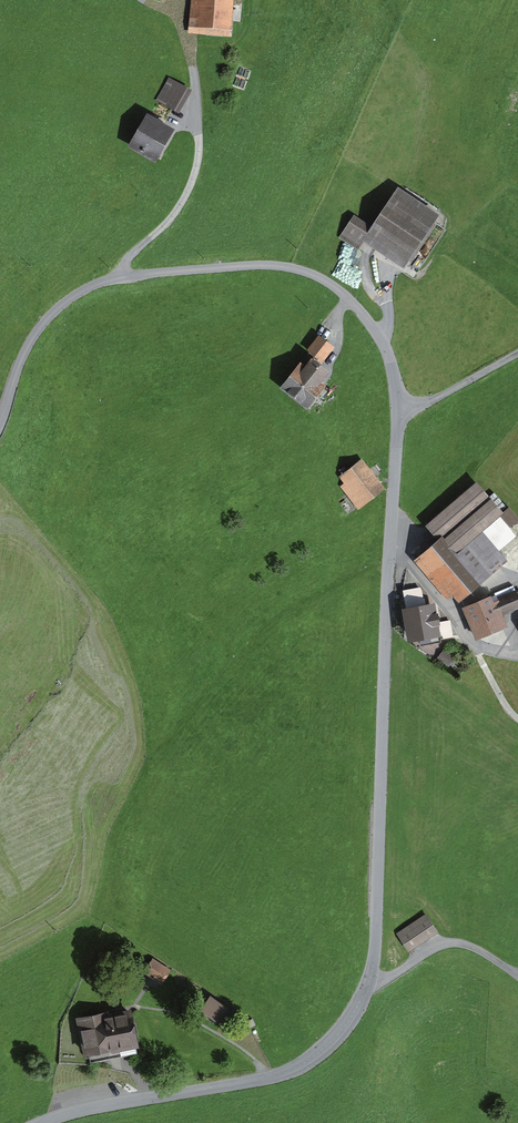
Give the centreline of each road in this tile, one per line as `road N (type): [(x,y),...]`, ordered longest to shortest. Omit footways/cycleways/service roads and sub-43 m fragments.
road 1 (unclassified): [(401,411),(389,547),(378,943),(357,1007),(331,1044),(279,1075),(42,1122)]
road 2 (unclassified): [(0,423),(23,353),(74,295),(120,279),(247,265),(288,267),(330,284),(358,307),(393,369),(401,411)]
road 3 (unclassified): [(401,411),(517,350)]

